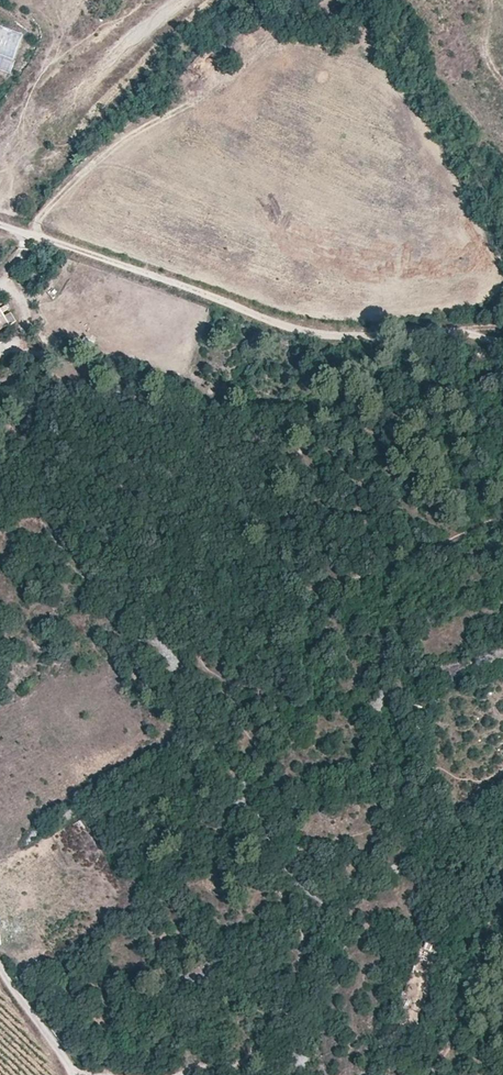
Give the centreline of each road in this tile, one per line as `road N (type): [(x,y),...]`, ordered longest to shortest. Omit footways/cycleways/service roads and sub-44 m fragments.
road 1 (track): [(0,225),(306,332),(502,347)]
road 2 (track): [(71,1074),(0,966)]

